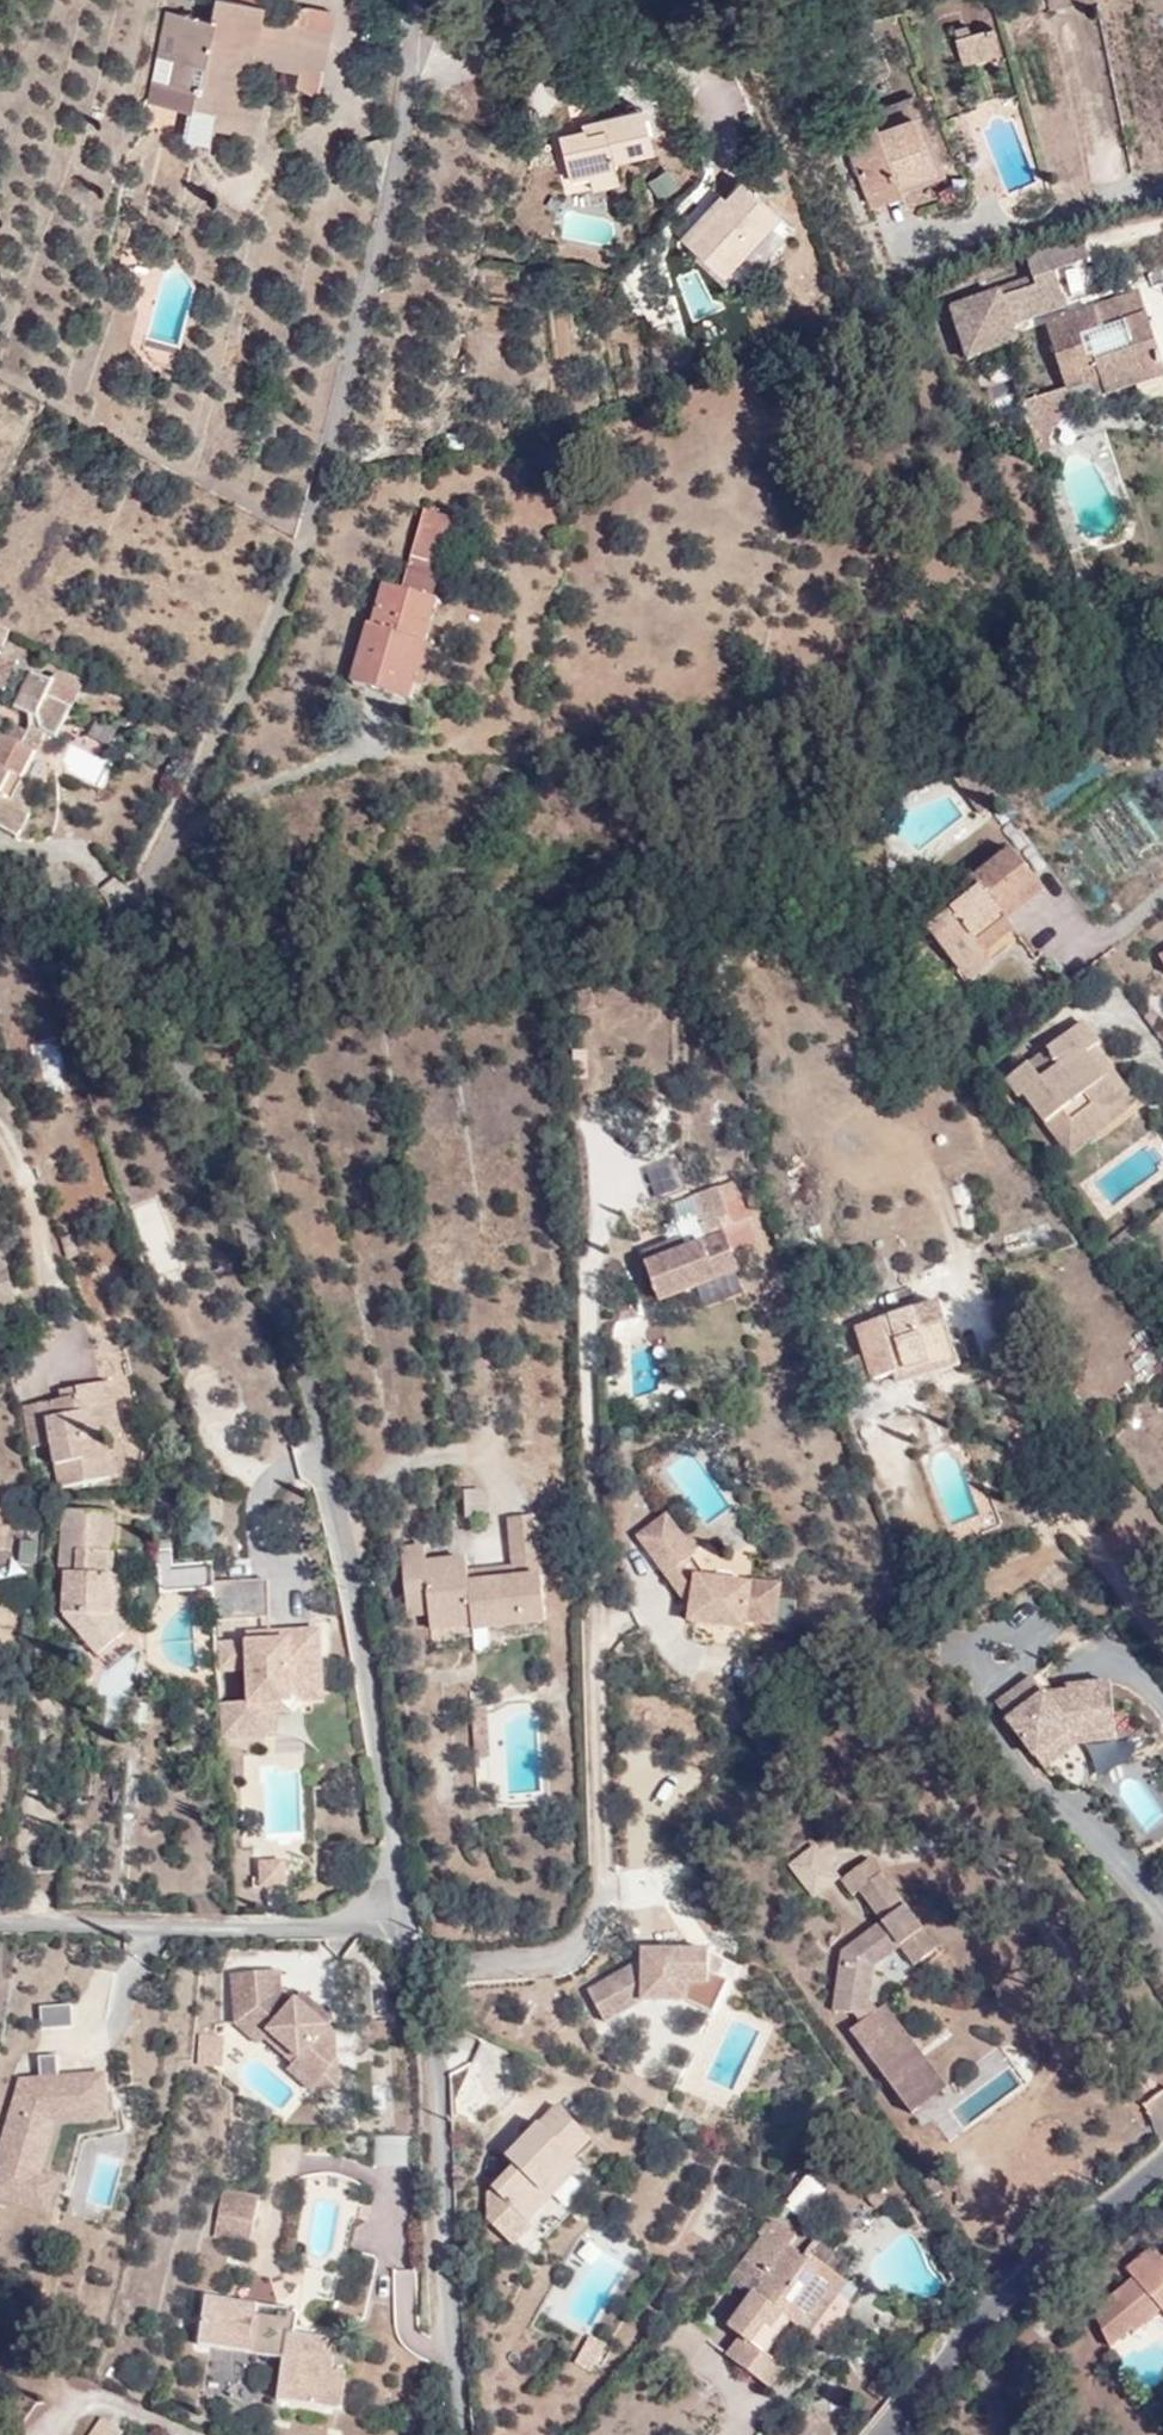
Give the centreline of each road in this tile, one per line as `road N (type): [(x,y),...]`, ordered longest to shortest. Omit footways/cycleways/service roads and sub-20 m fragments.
road 1 (residential): [(150,913),(152,946),(245,1202),(322,1471),(375,1720),(404,1930)]
road 2 (residential): [(407,0),(393,188),(328,459),(276,608),(149,891),(150,913)]
road 3 (residential): [(404,1930),(422,1964),(429,2006),(459,2434)]
road 4 (residential): [(1162,1629),(1060,1489),(963,1271)]
road 5 (residential): [(404,1930),(0,1920)]
road 6 (tertiary): [(879,2434),(1015,2295),(1162,2167)]
road 7 (residential): [(993,235),(1162,196)]
road 8 (residential): [(150,913),(0,843)]

